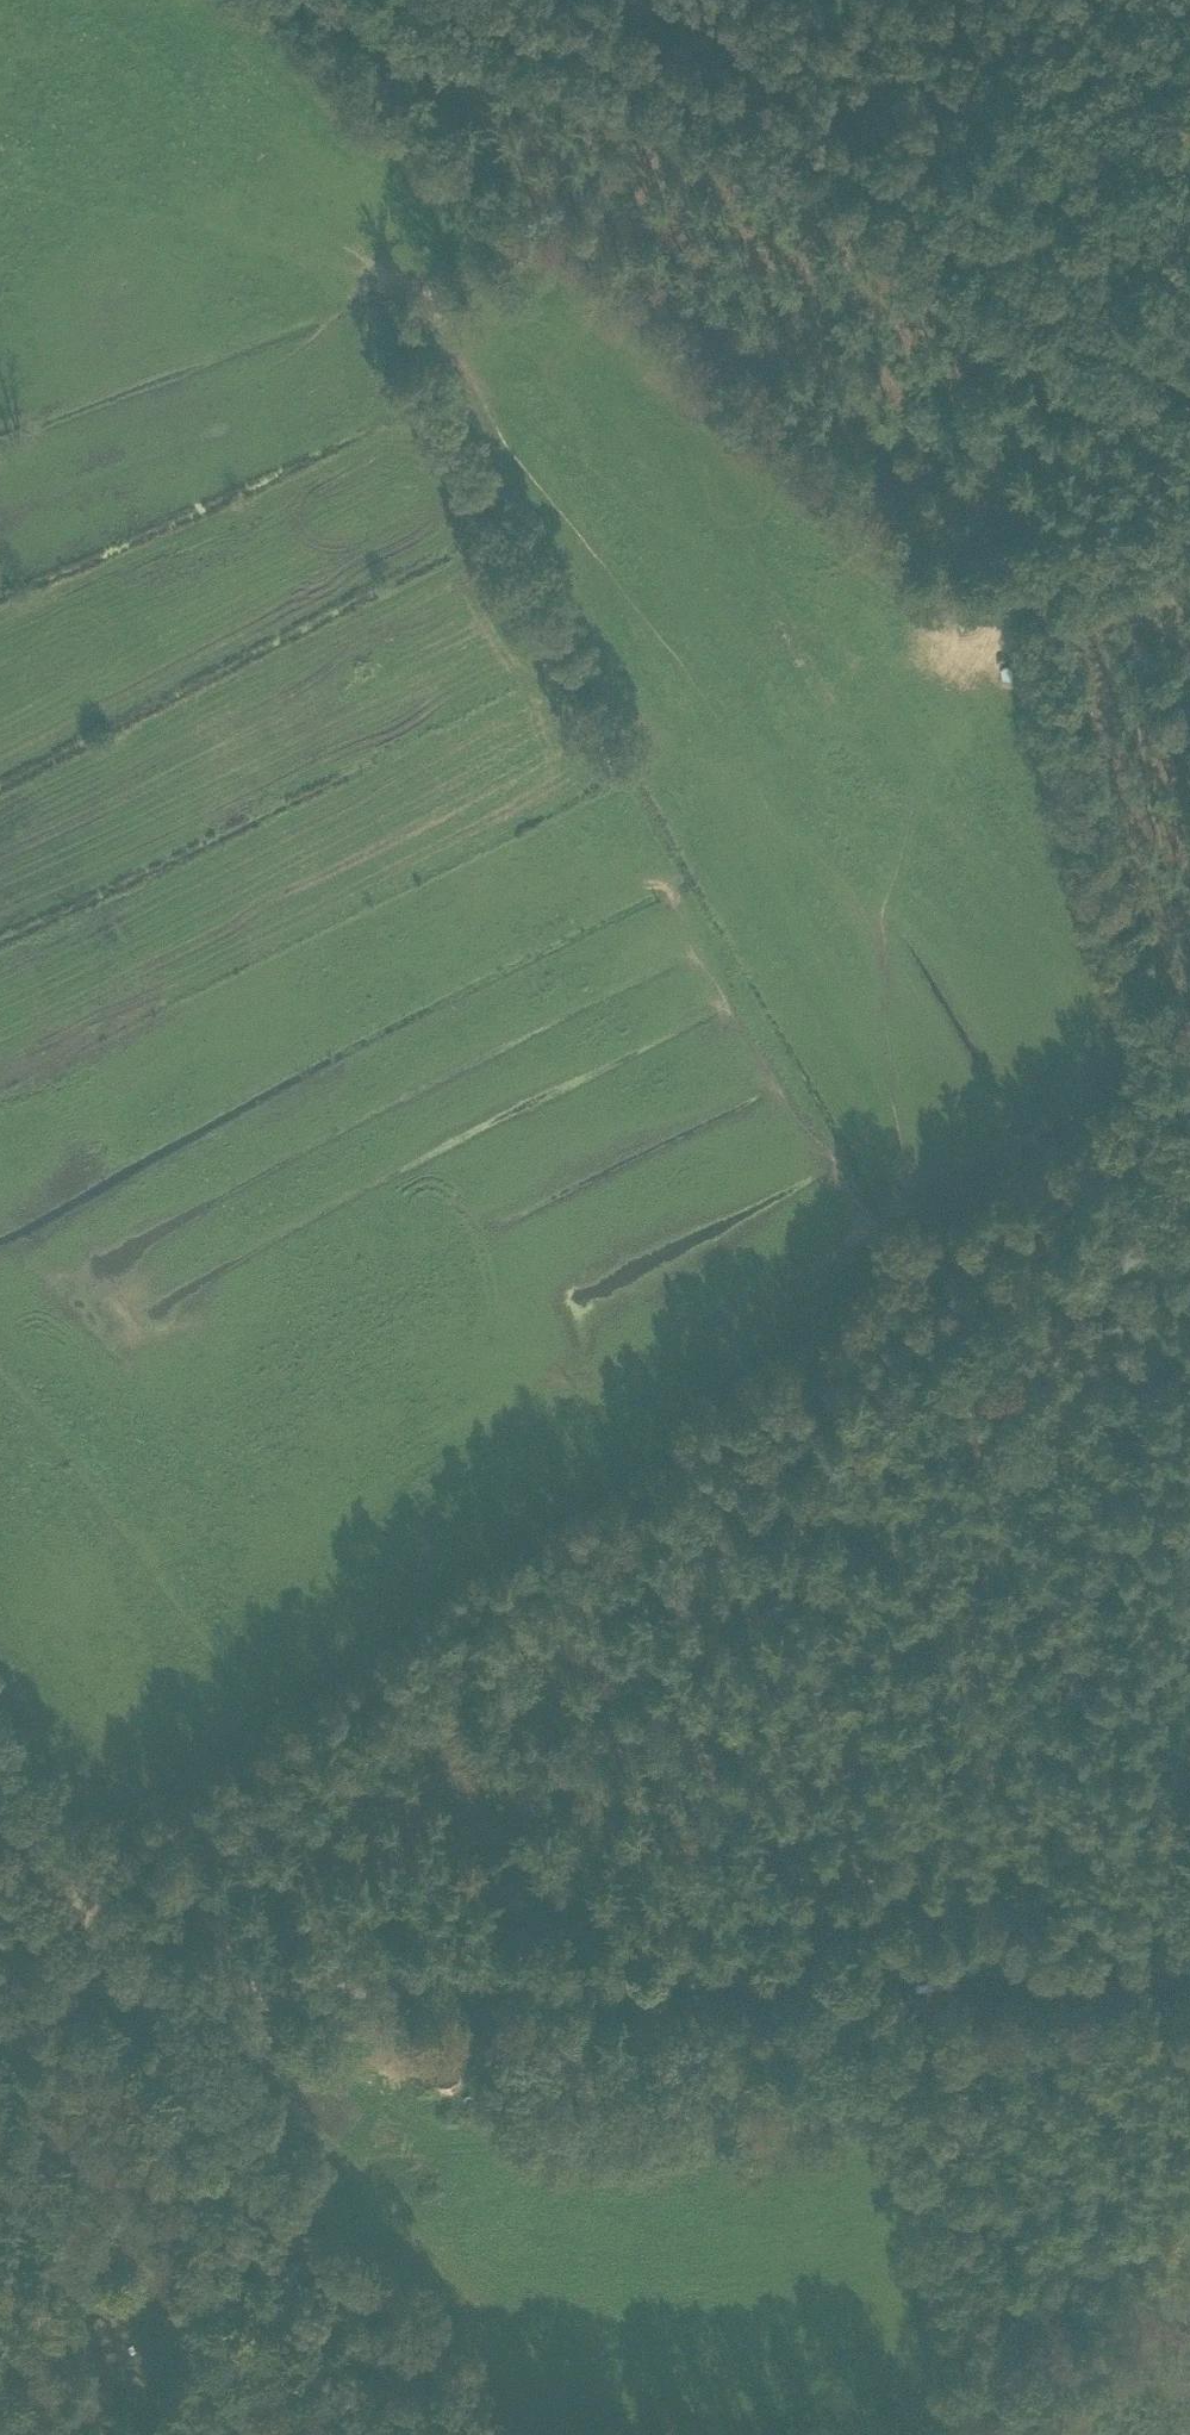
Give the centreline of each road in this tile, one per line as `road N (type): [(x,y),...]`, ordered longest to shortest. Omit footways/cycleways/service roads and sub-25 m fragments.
road 1 (track): [(1189,1102),(78,1903)]
road 2 (unclassified): [(0,1997),(1189,1959)]
road 3 (track): [(456,0),(746,108),(896,187),(1060,297),(1189,364)]
road 4 (track): [(427,2434),(78,1903)]
road 5 (track): [(913,1968),(980,2322),(1056,2334),(1189,2329)]
road 6 (track): [(0,2381),(288,2222)]
road 7 (track): [(169,2288),(0,2033)]
road 8 (track): [(896,187),(1037,0)]
road 9 (track): [(668,76),(536,208)]
road 10 (track): [(78,1903),(0,1799)]

